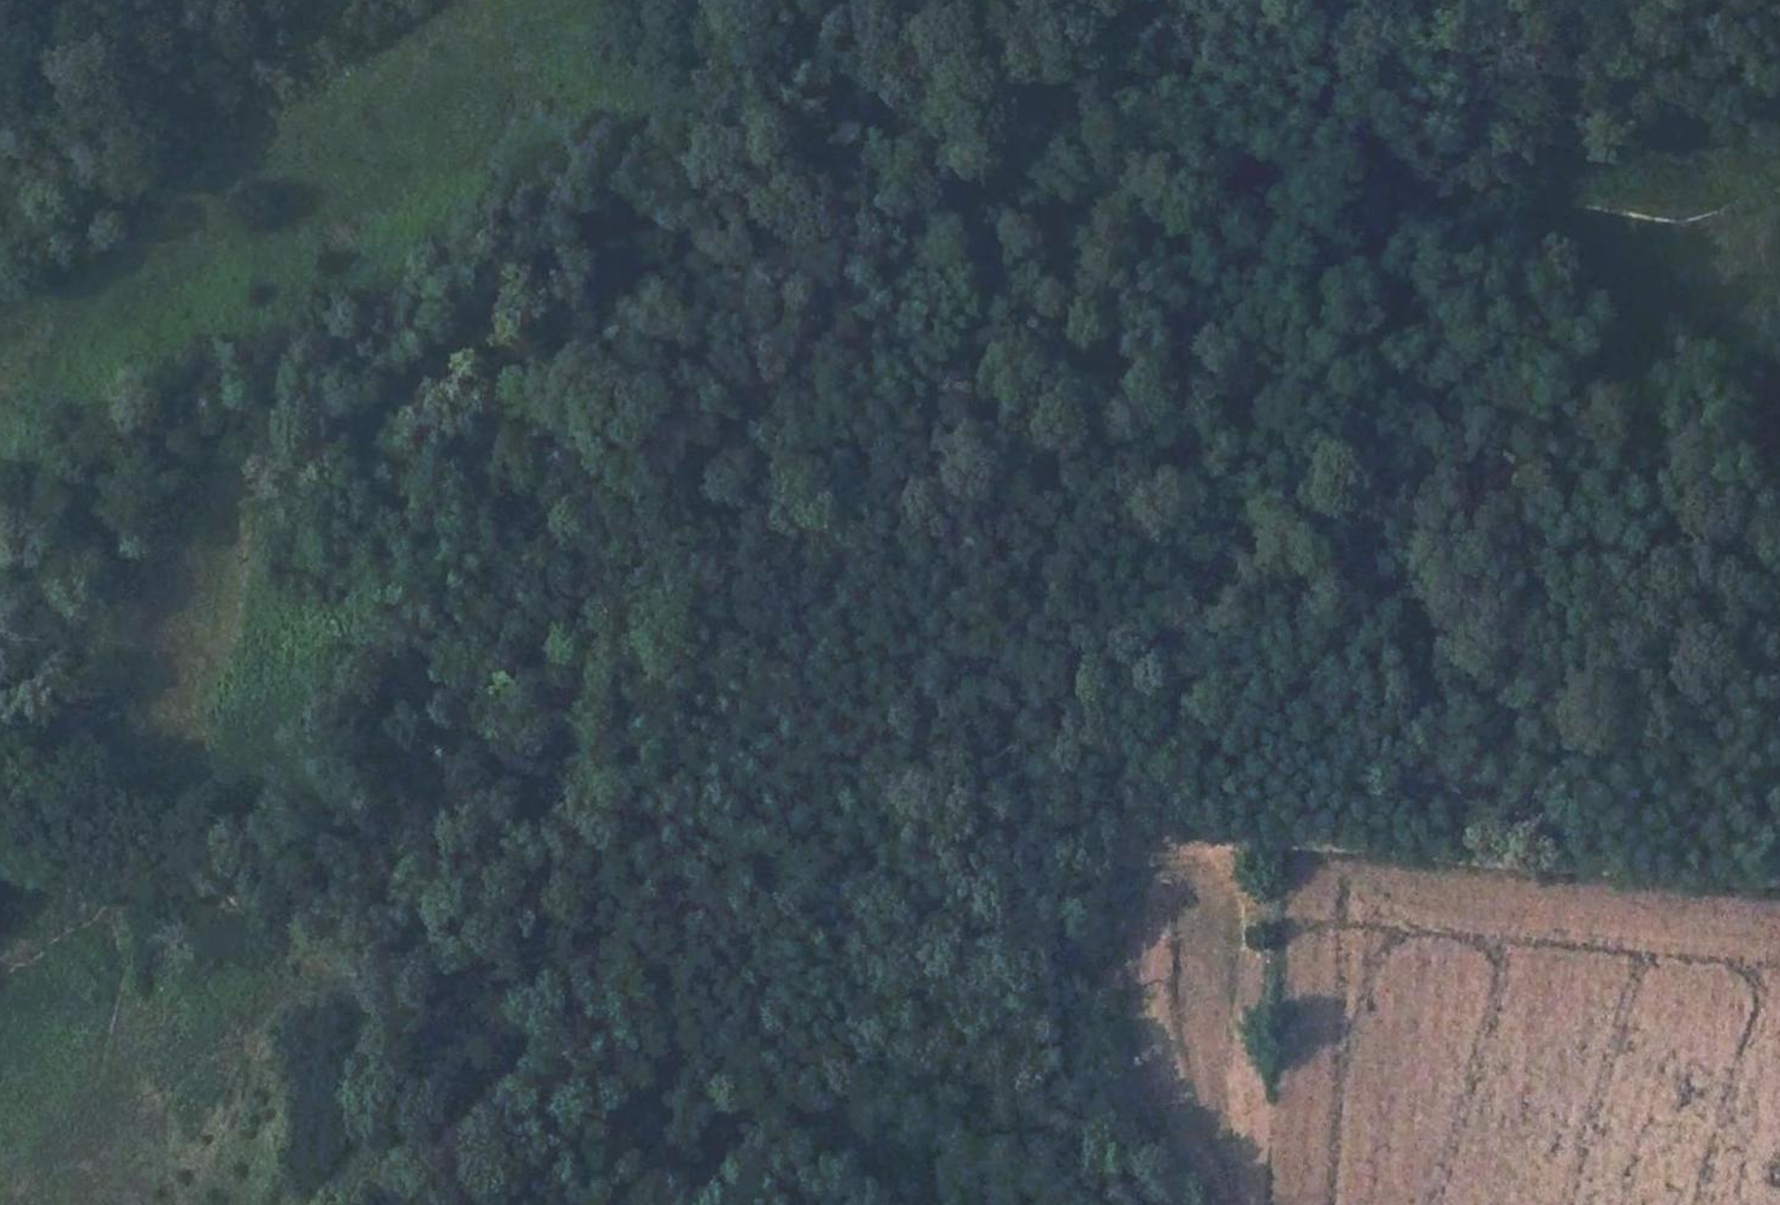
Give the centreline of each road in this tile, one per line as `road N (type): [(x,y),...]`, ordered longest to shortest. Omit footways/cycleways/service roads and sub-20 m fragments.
road 1 (track): [(1779,883),(1181,844)]
road 2 (track): [(0,784),(246,848)]

